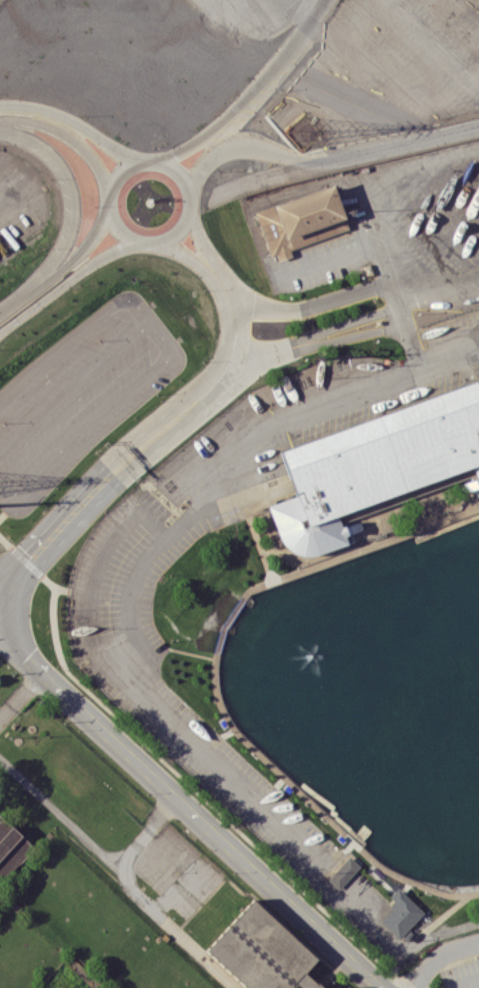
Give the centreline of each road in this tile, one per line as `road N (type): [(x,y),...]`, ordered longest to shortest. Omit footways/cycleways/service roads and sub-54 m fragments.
road 1 (residential): [(0,626),(384,987)]
road 2 (residential): [(188,194),(199,170),(232,147),(336,161),(478,126)]
road 3 (residential): [(209,388),(107,476),(0,590)]
road 4 (residential): [(189,203),(175,173),(153,163),(120,175),(109,203),(115,225),(144,243),(177,232),(189,203)]
road 5 (residential): [(325,0),(268,81),(227,118),(153,163)]
road 6 (residential): [(0,130),(48,149),(73,190),(71,236),(36,286)]
road 7 (motorway): [(0,337),(133,240)]
road 8 (residential): [(139,164),(57,114),(0,105)]
road 9 (motorway): [(110,214),(75,258),(0,311)]
road 10 (residential): [(0,121),(31,122),(70,138),(110,193)]
road 11 (residential): [(207,265),(231,291),(236,314),(232,350),(209,388)]

